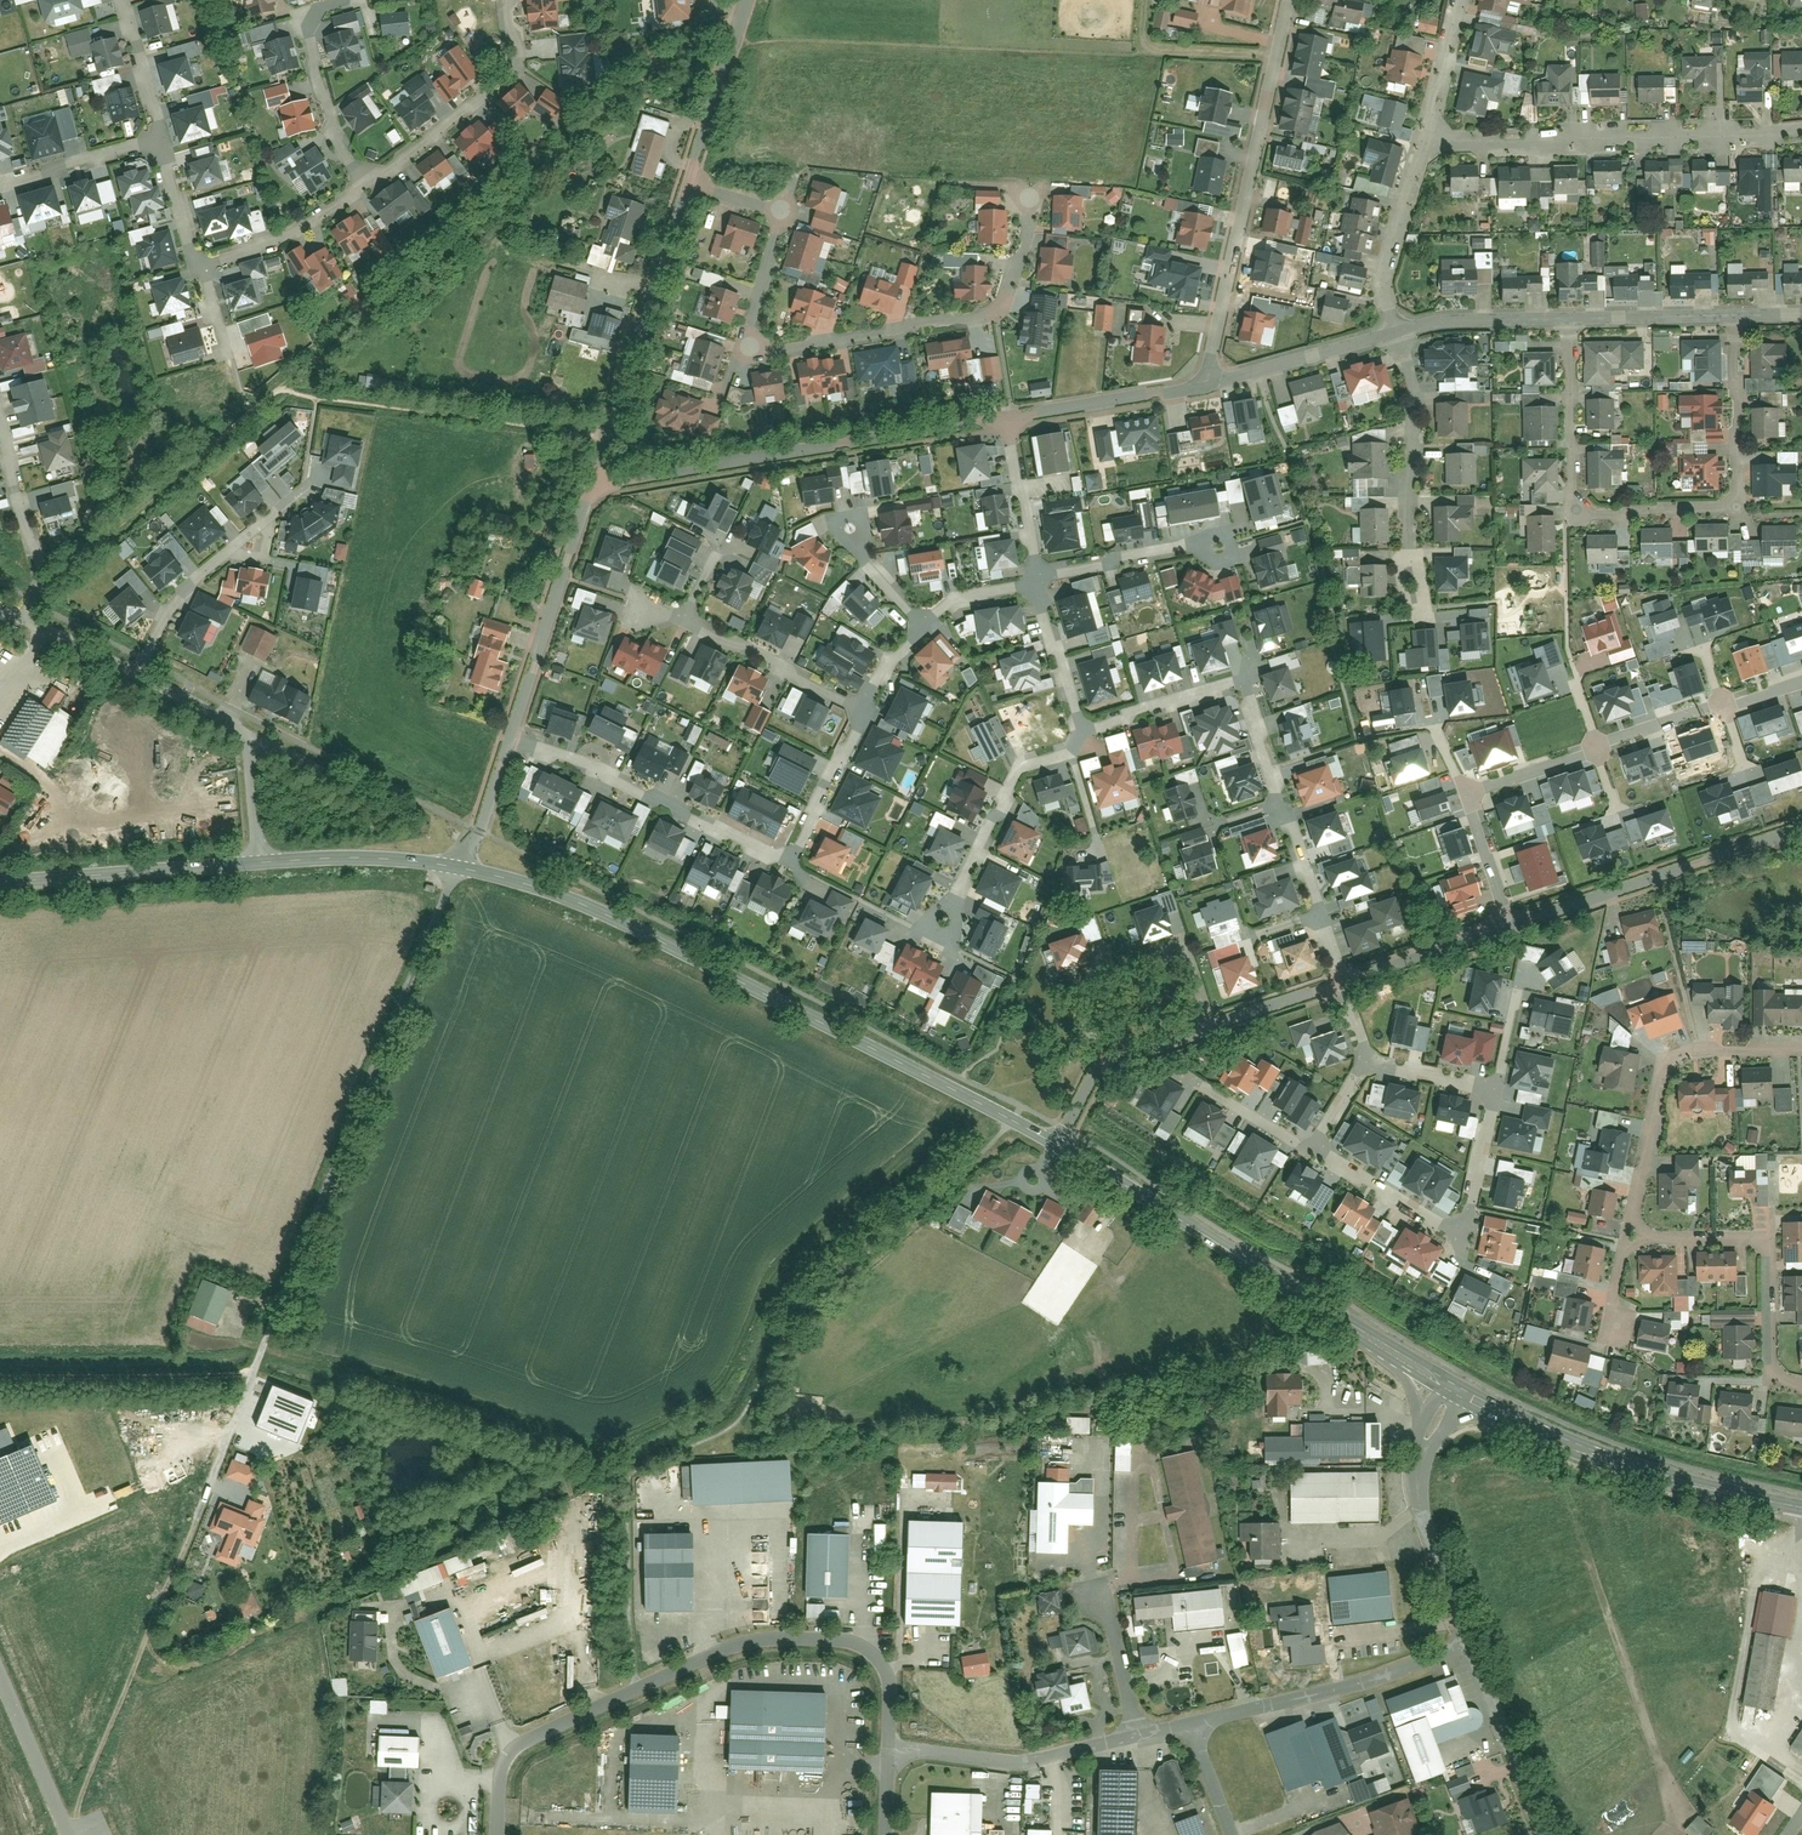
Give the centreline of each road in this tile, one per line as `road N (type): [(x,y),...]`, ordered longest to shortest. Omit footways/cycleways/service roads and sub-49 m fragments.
road 1 (tertiary): [(456,869),(573,901),(1055,1144)]
road 2 (residential): [(1029,201),(1003,312),(775,352),(745,348),(784,213),(691,185)]
road 3 (unclassified): [(495,1834),(507,1756),(737,1648),(844,1641),(876,1658),(888,1681),(889,1748)]
road 4 (residential): [(1735,317),(1738,512),(1573,516),(1570,320)]
road 5 (residential): [(511,741),(579,764),(789,867),(868,707)]
road 6 (residential): [(1801,682),(1481,790),(1475,811),(1512,929)]
road 7 (residential): [(1006,422),(607,493),(588,489)]
road 8 (residential): [(1289,0),(1207,383)]
road 9 (residential): [(1801,135),(1421,144)]
road 10 (tertiary): [(1471,1398),(1628,1462),(1801,1507)]
road 11 (residential): [(1342,985),(1095,1069),(1055,1144)]
road 12 (tertiary): [(1055,1144),(1349,1326)]
road 13 (residential): [(691,185),(588,489)]
road 14 (residential): [(1801,1052),(1701,1047),(1672,1058),(1630,1238)]
road 15 (residential): [(1801,834),(1512,929)]
road 16 (residential): [(1801,1385),(1771,1375),(1772,1245),(1630,1238)]
road 17 (residential): [(1285,806),(1246,683),(1083,731)]
road 18 (unclassified): [(1191,1727),(1470,1648)]
road 19 (residential): [(588,489),(511,741)]
road 20 (residential): [(1413,591),(1405,560),(1414,388),(1395,332)]
road 21 (tertiary): [(0,884),(259,865)]
road 22 (unclassified): [(889,1748),(1022,1765),(1140,1736)]
road 23 (residential): [(510,0),(518,69),(371,183)]
road 24 (residential): [(1083,731),(1071,753),(1020,769),(943,923)]
road 25 (residential): [(371,183),(335,135),(309,33),(321,10),(344,0)]
road 26 (residential): [(0,415),(41,579),(20,617)]
road 27 (residential): [(680,623),(868,707)]
road 28 (residential): [(1207,383),(1006,422)]
road 29 (residential): [(1470,1648),(1543,1834)]
road 30 (tertiary): [(259,865),(387,860),(456,869)]
road 31 (residential): [(371,183),(278,241),(198,271)]
road 32 (residential): [(1395,332),(1207,383)]
road 33 (residential): [(1421,144),(1383,294),(1395,332)]
road 34 (residential): [(748,0),(691,185)]
road 35 (residential): [(1220,551),(1191,548),(1034,584)]
road 36 (unclassified): [(0,1661),(76,1834)]
road 37 (residential): [(1512,929),(1342,985)]
road 38 (residential): [(1570,320),(1461,320),(1395,332)]
road 39 (residential): [(0,188),(162,142)]
road 40 (residential): [(1314,1148),(1446,1228),(1458,1225)]
road 41 (residential): [(1735,317),(1570,320)]
road 42 (residential): [(1006,422),(1034,584)]
road 43 (residential): [(1034,584),(1083,731)]
road 44 (residential): [(231,554),(175,606),(136,674)]
road 45 (residential): [(1459,0),(1421,144)]
road 46 (residential): [(122,0),(162,142)]
road 47 (residential): [(1458,1225),(1468,1221),(1494,1088)]
road 48 (unclassified): [(1140,1736),(1098,1596)]
road 49 (residential): [(1420,1511),(1470,1648)]
road 50 (residential): [(260,741),(136,674)]
road 51 (residential): [(511,741),(480,833),(456,869)]
road 52 (residential): [(162,142),(198,271)]
road 53 (residential): [(1494,1088),(1366,1060)]
road 54 (residential): [(1349,1326),(1406,1382),(1422,1430)]
road 55 (track): [(1147,49),(1277,54)]
road 56 (residential): [(136,674),(20,617)]
road 57 (residential): [(1420,1511),(1433,1451),(1471,1398)]
road 58 (residential): [(1314,1148),(1204,1086)]
road 59 (residential): [(259,865),(252,757),(260,741)]
road 60 (residential): [(852,530),(923,630)]
road 61 (residential): [(923,630),(971,598),(1034,584)]

